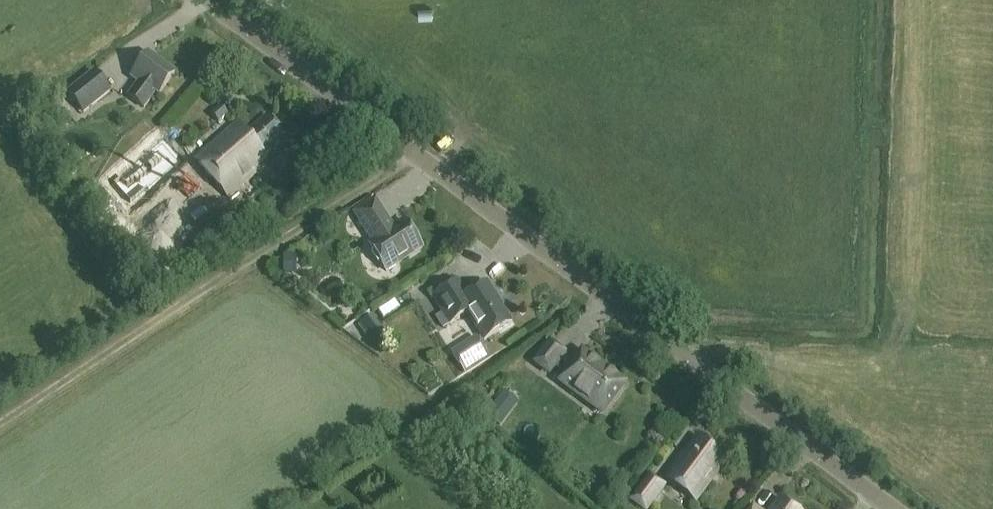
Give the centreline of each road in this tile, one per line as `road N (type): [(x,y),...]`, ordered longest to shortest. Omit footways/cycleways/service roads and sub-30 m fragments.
road 1 (tertiary): [(898,508),(212,0)]
road 2 (track): [(0,423),(414,148)]

